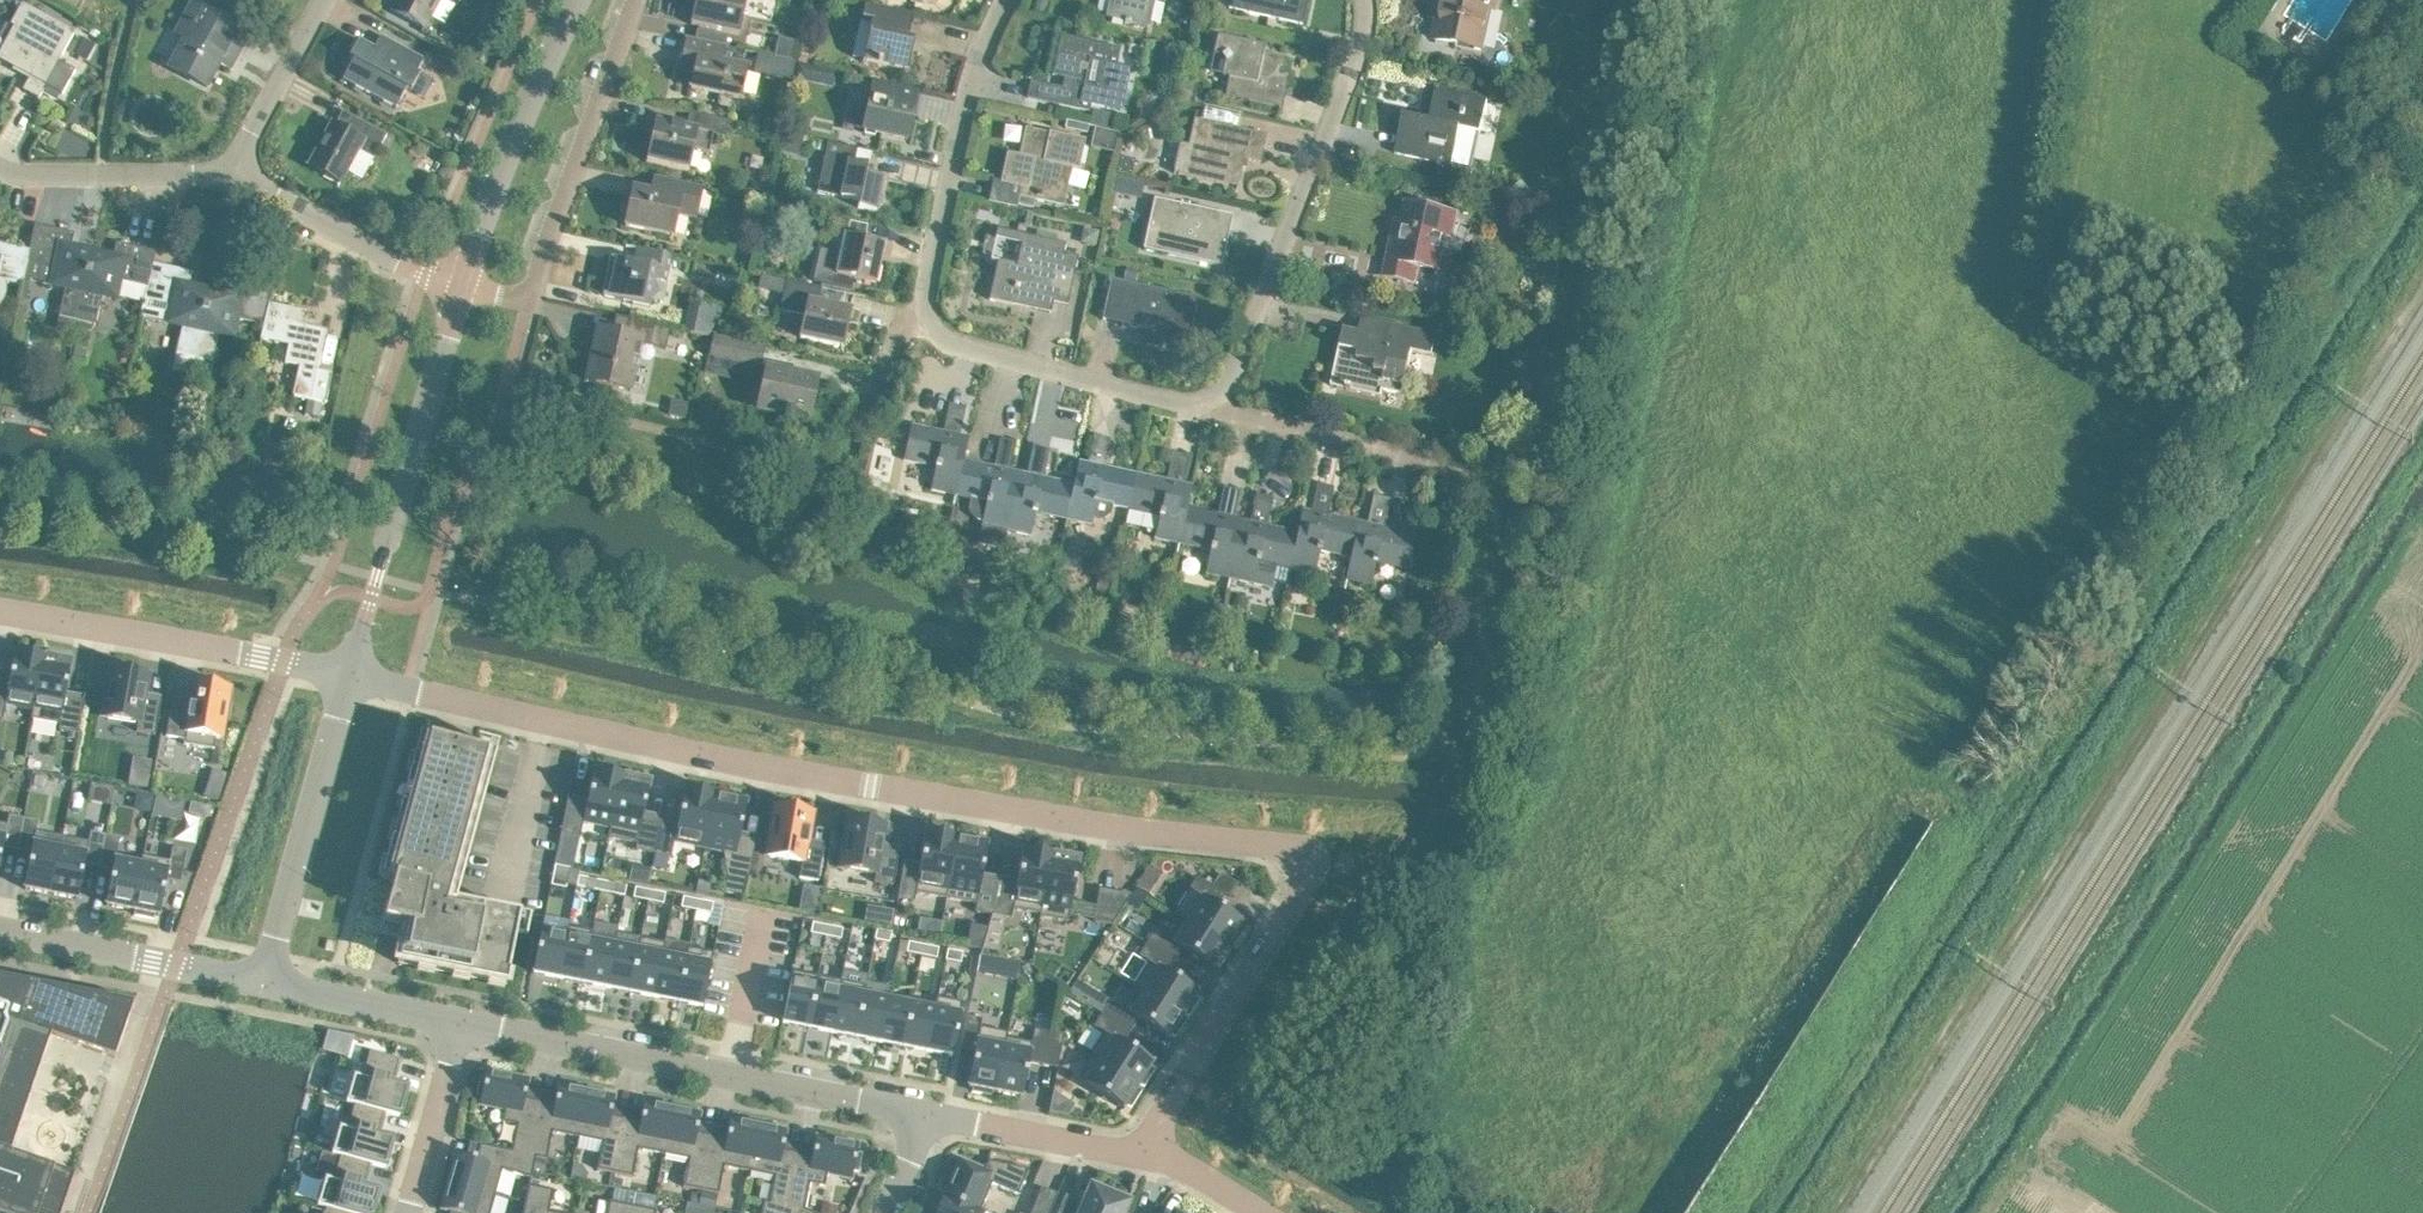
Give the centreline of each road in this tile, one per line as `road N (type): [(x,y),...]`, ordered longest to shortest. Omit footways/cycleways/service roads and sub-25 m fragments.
road 1 (residential): [(347,677),(870,786),(1291,850),(1300,864),(1297,899),(1144,1148)]
road 2 (track): [(1835,1212),(2422,283)]
road 3 (residential): [(927,1109),(461,1020)]
road 4 (residential): [(1216,413),(1365,28),(1364,0)]
road 5 (unclassified): [(347,677),(459,290)]
road 6 (residential): [(459,290),(526,303),(634,0)]
road 7 (residential): [(0,605),(347,677)]
road 8 (residential): [(1006,0),(969,87),(926,311)]
road 9 (unclassified): [(264,982),(347,677)]
road 10 (residential): [(926,311),(947,339),(1216,413)]
road 11 (unclassified): [(459,290),(577,0)]
road 12 (unclassified): [(264,982),(0,931)]
road 13 (residential): [(459,290),(228,176)]
road 14 (residential): [(1458,470),(1216,413)]
road 15 (residential): [(228,176),(0,169)]
road 16 (residential): [(1144,1148),(927,1109)]
road 17 (residential): [(461,1020),(264,982)]
road 18 (residential): [(228,176),(322,0)]
road 19 (residential): [(407,1212),(461,1020)]
road 20 (residential): [(839,464),(895,329),(926,311)]
road 21 (residential): [(1251,1212),(1144,1148)]

